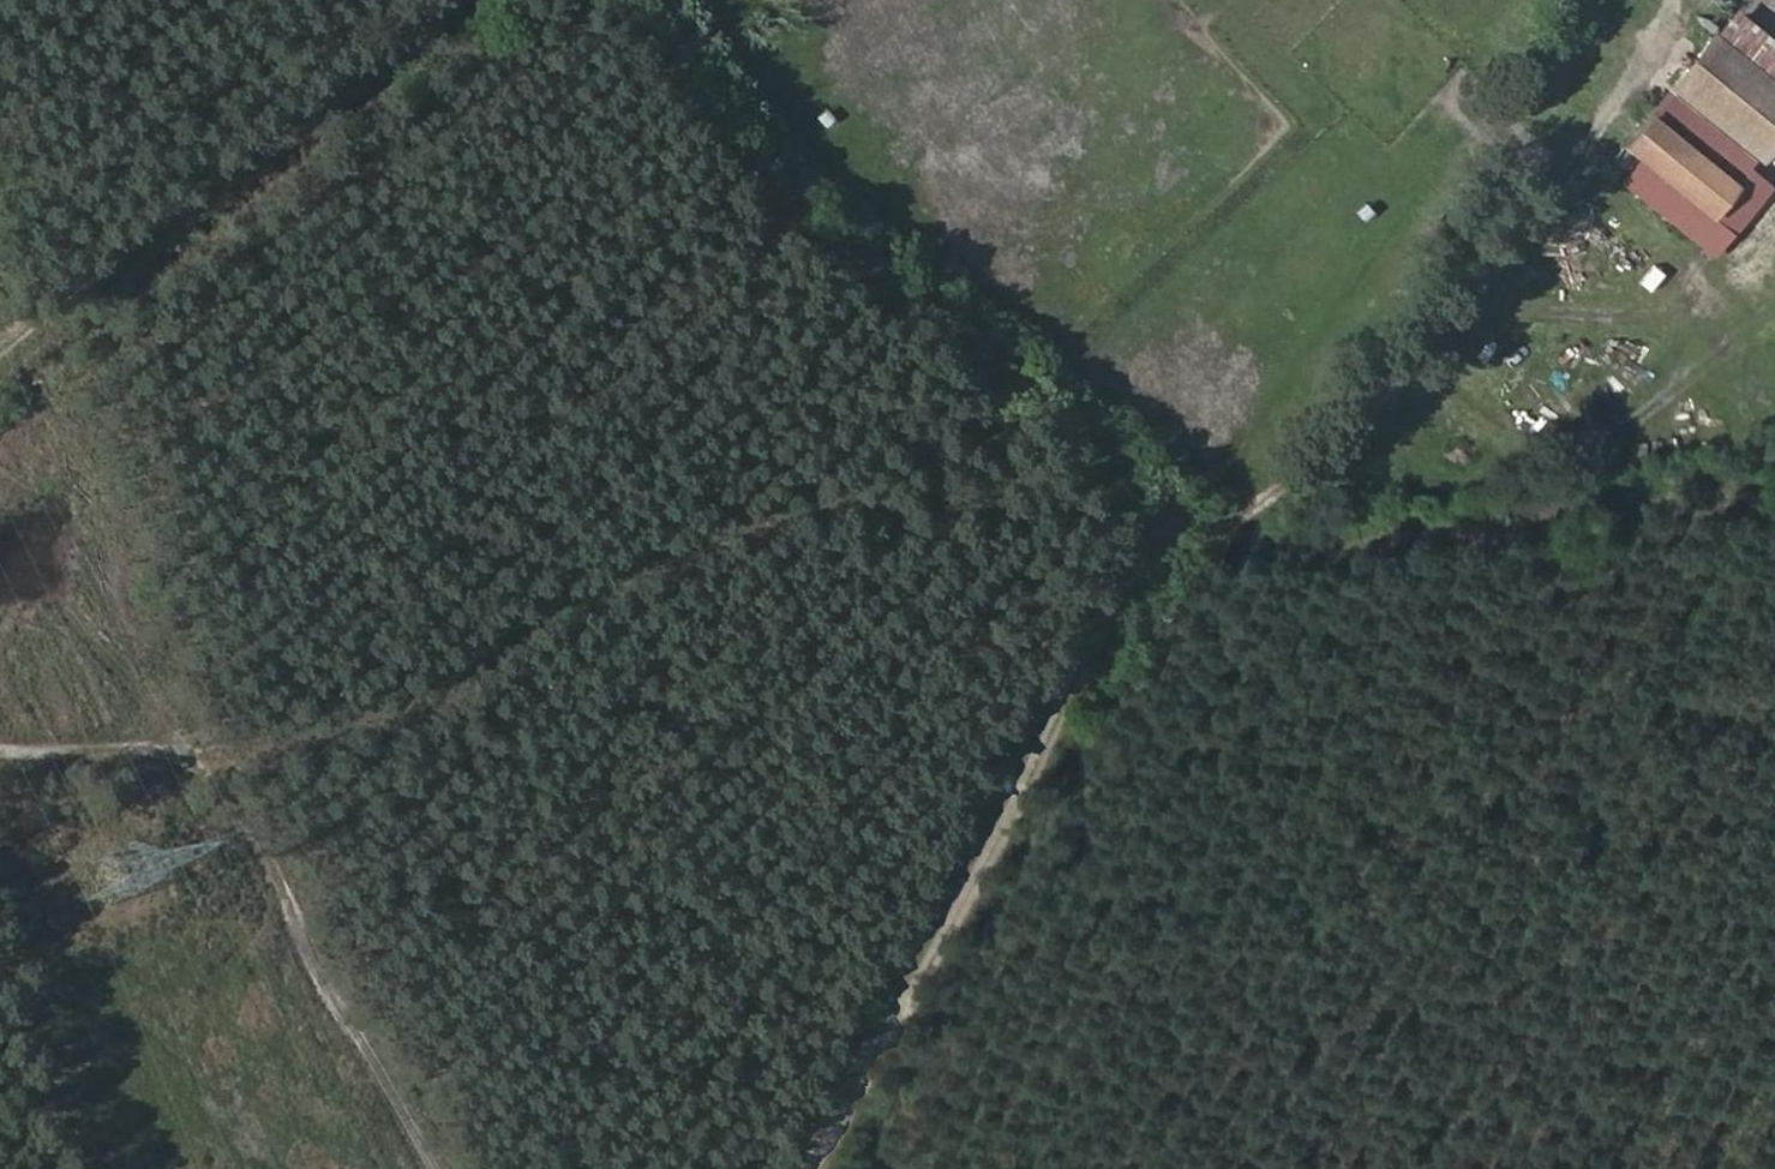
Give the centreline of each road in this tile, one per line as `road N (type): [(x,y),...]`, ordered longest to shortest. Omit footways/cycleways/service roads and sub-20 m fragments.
road 1 (track): [(834,1168),(1178,536),(1321,525),(1546,527),(1712,488),(1765,438),(1774,445)]
road 2 (track): [(420,0),(0,347)]

